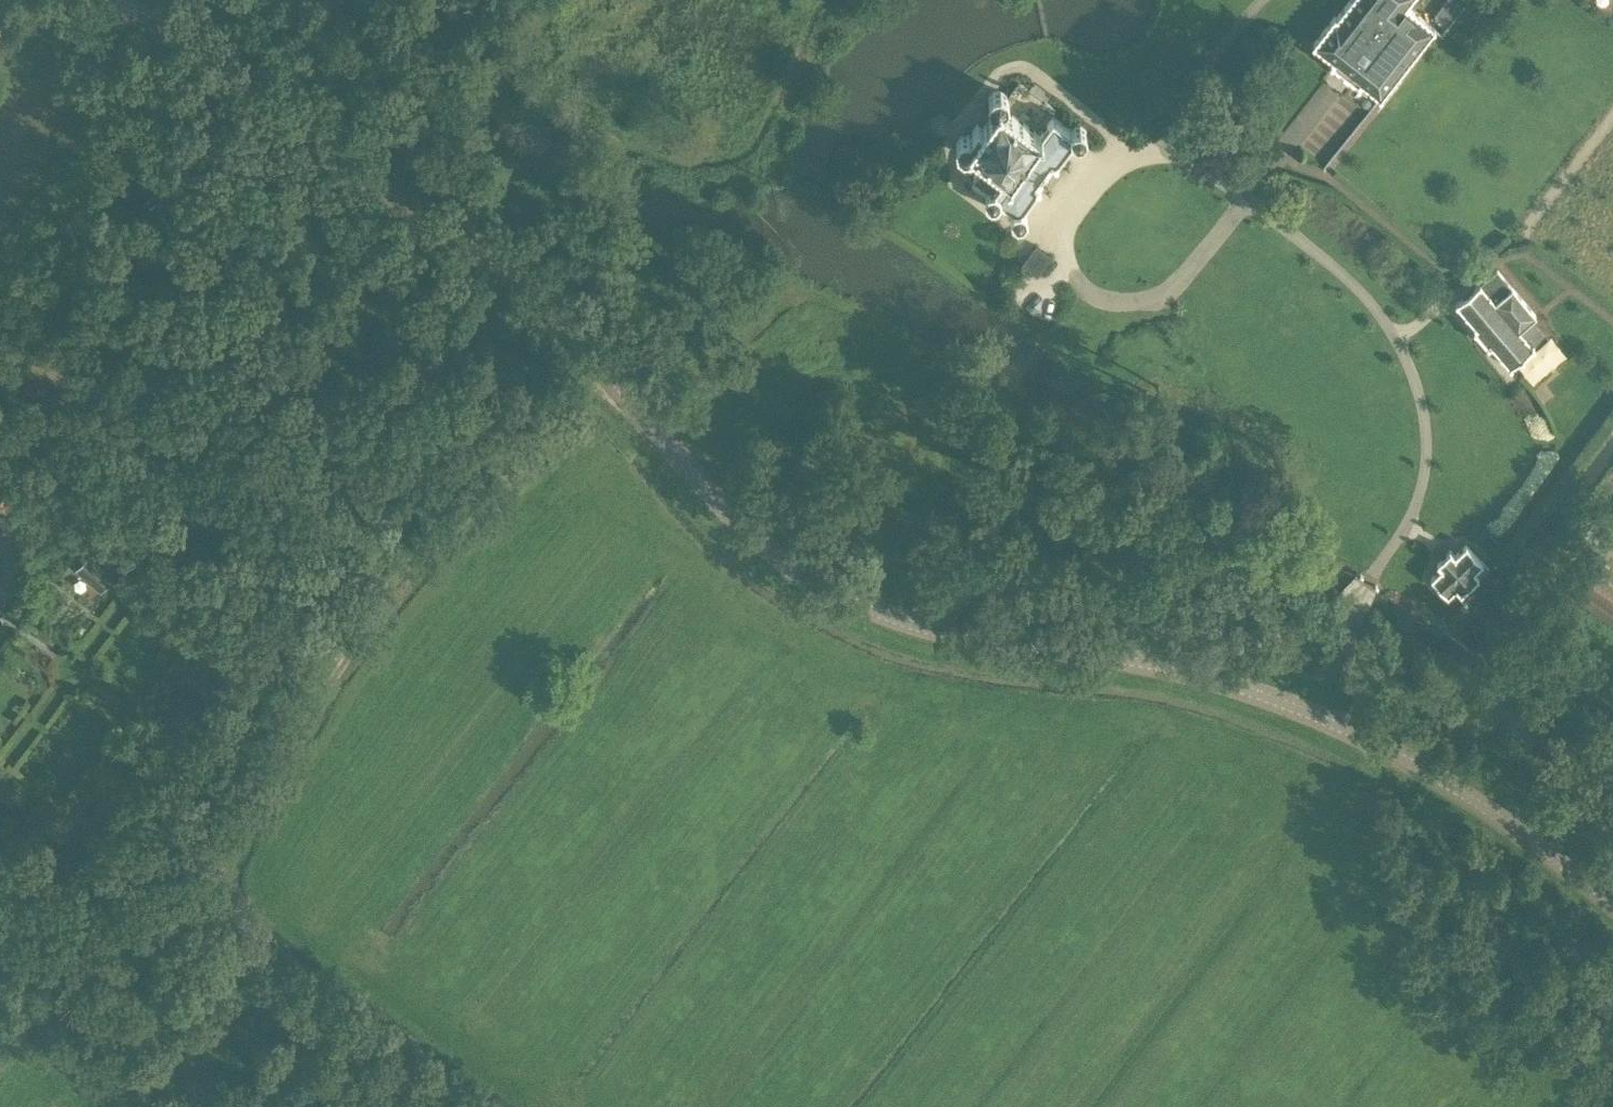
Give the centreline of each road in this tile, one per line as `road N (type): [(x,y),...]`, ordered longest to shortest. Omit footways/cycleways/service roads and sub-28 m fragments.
road 1 (tertiary): [(1612,907),(1475,804),(1362,737),(1192,674),(954,637),(879,614),(777,559),(512,272),(110,0)]

